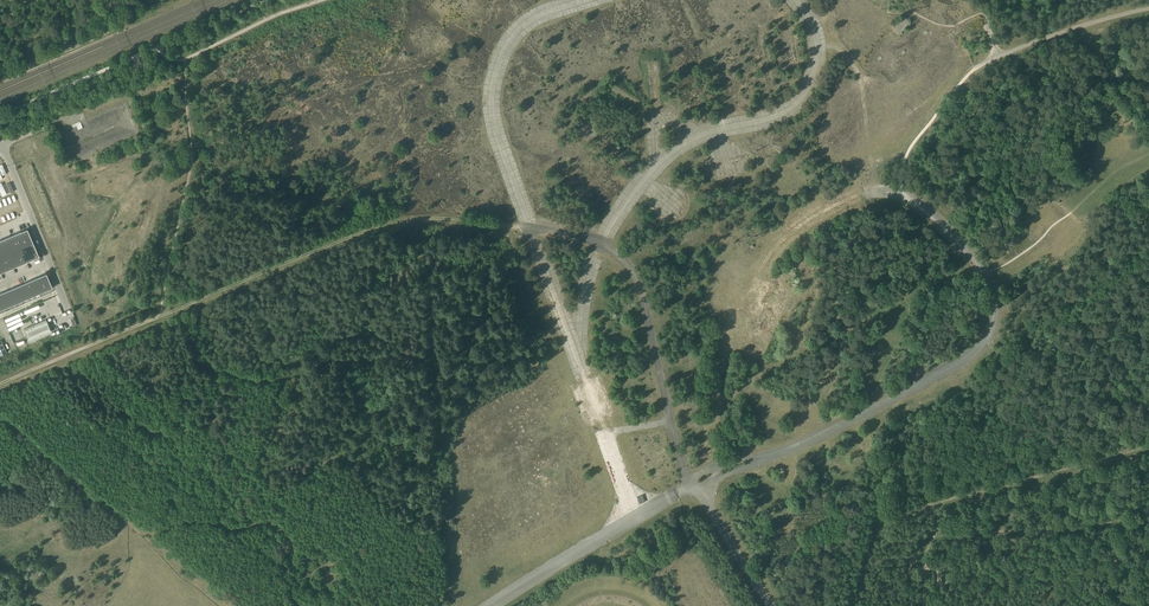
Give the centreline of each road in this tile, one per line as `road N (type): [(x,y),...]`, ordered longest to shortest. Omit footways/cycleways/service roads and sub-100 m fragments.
road 1 (track): [(1148,442),(877,516),(852,605)]
road 2 (track): [(864,196),(807,219),(762,266),(726,337),(719,411)]
road 3 (track): [(1148,516),(935,532)]
road 4 (track): [(159,317),(0,385)]
road 5 (track): [(150,15),(0,79)]
road 6 (track): [(877,516),(903,416),(892,397)]

